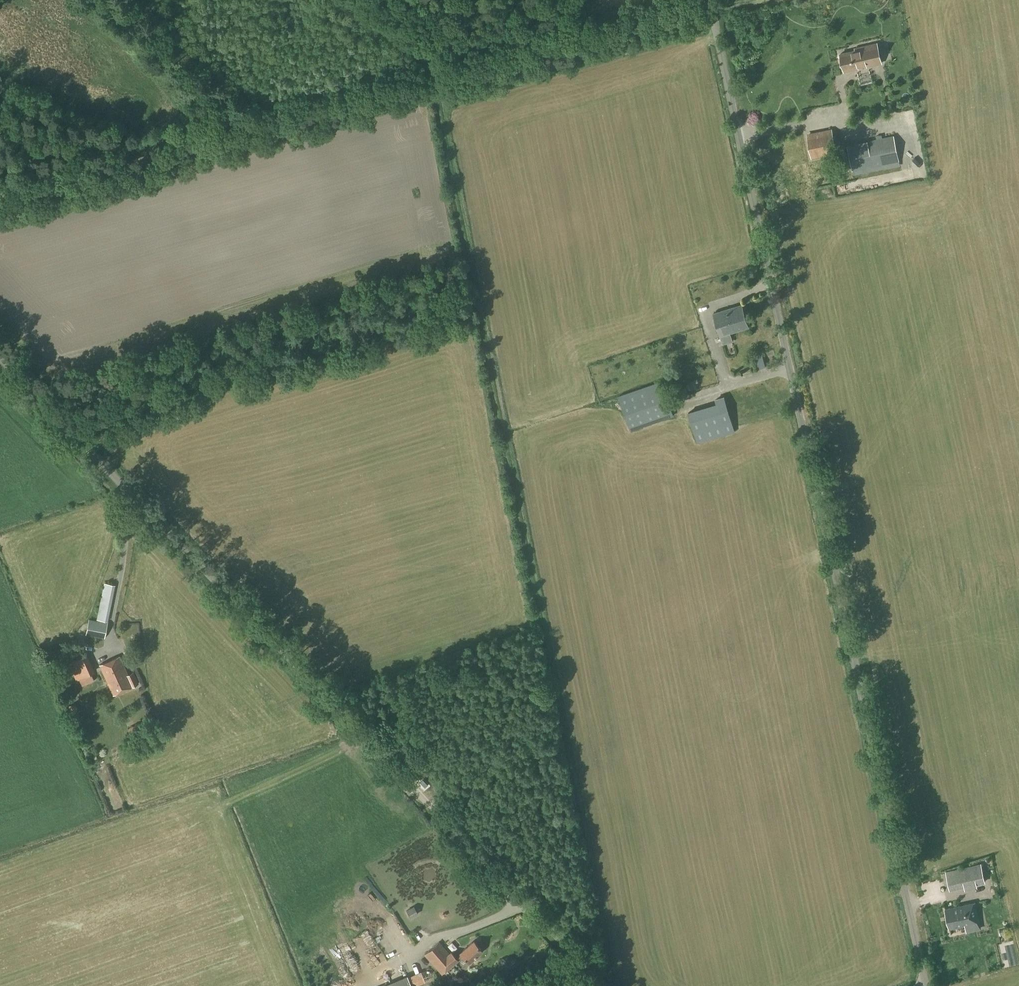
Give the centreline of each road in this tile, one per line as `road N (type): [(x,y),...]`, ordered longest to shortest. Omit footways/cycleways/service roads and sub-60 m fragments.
road 1 (unclassified): [(924,985),(704,0)]
road 2 (track): [(612,985),(437,88)]
road 3 (unclassified): [(607,985),(0,358)]
road 4 (track): [(708,15),(0,203)]

